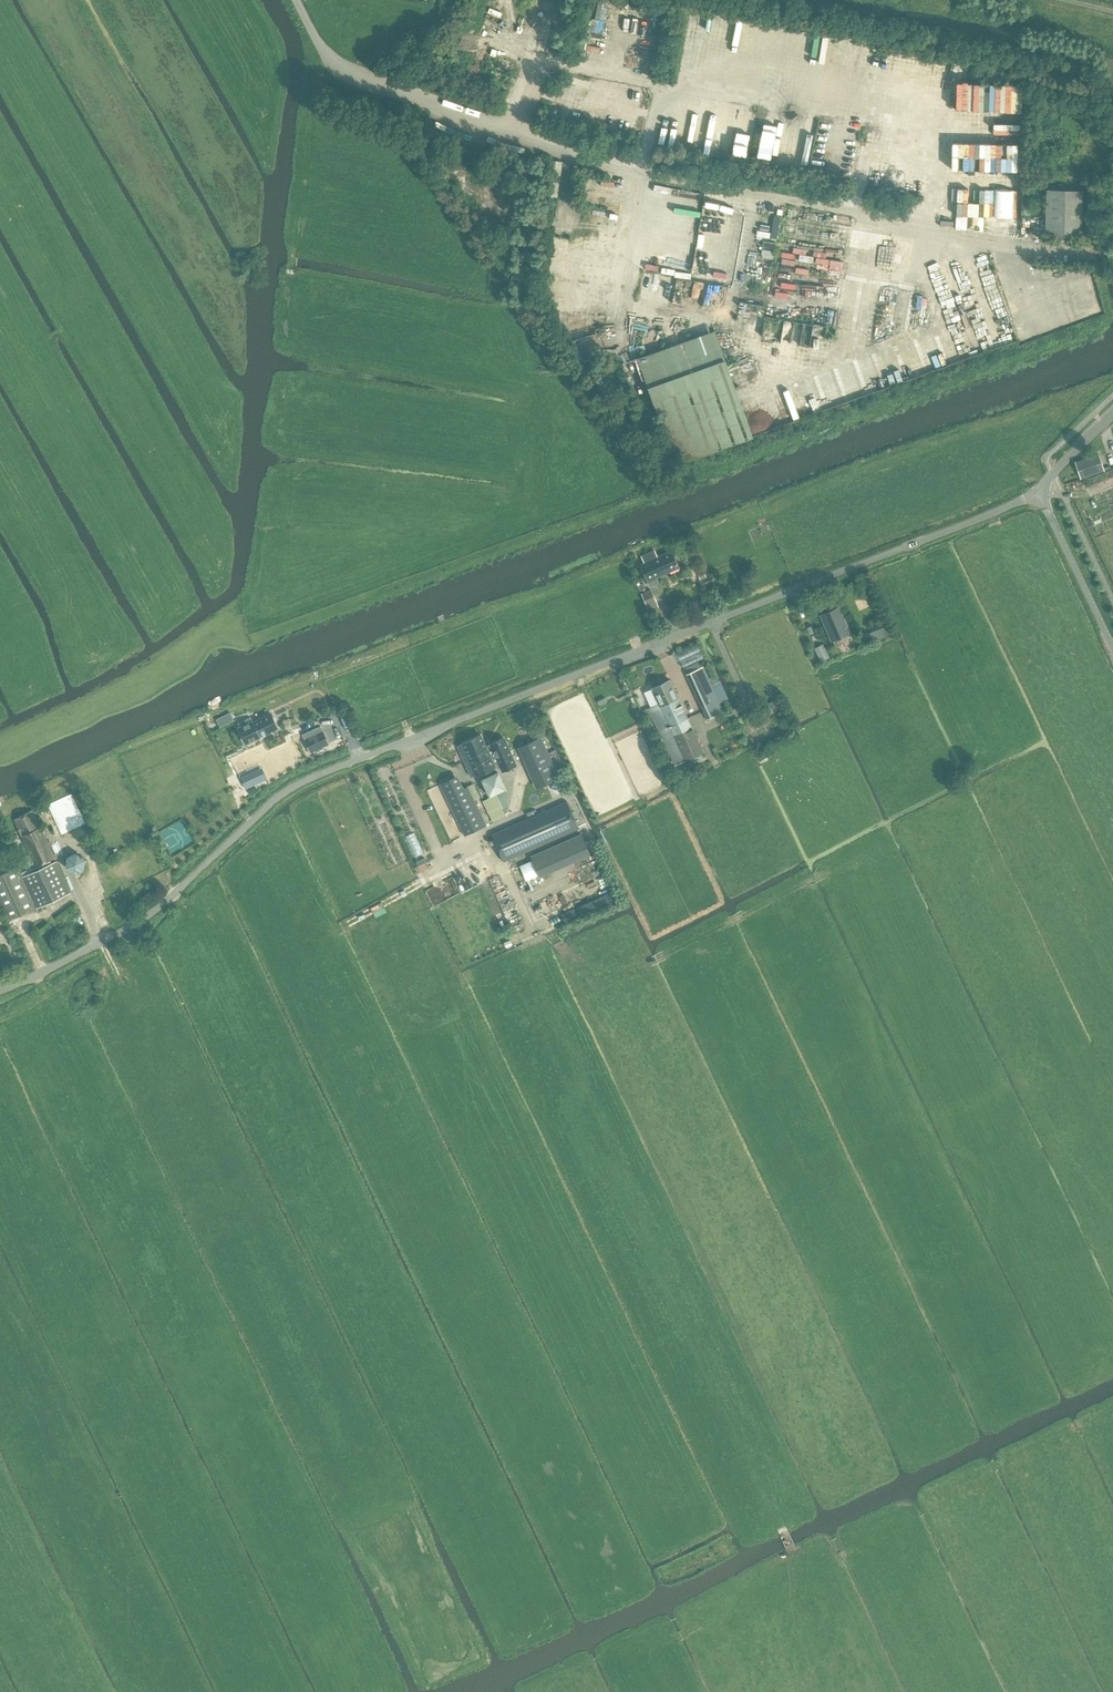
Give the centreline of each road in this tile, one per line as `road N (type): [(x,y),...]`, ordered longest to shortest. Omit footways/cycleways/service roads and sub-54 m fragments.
road 1 (unclassified): [(0,992),(141,922),(297,784),(1040,494)]
road 2 (track): [(290,289),(310,112),(331,58)]
road 3 (unclassified): [(1112,649),(1040,494)]

